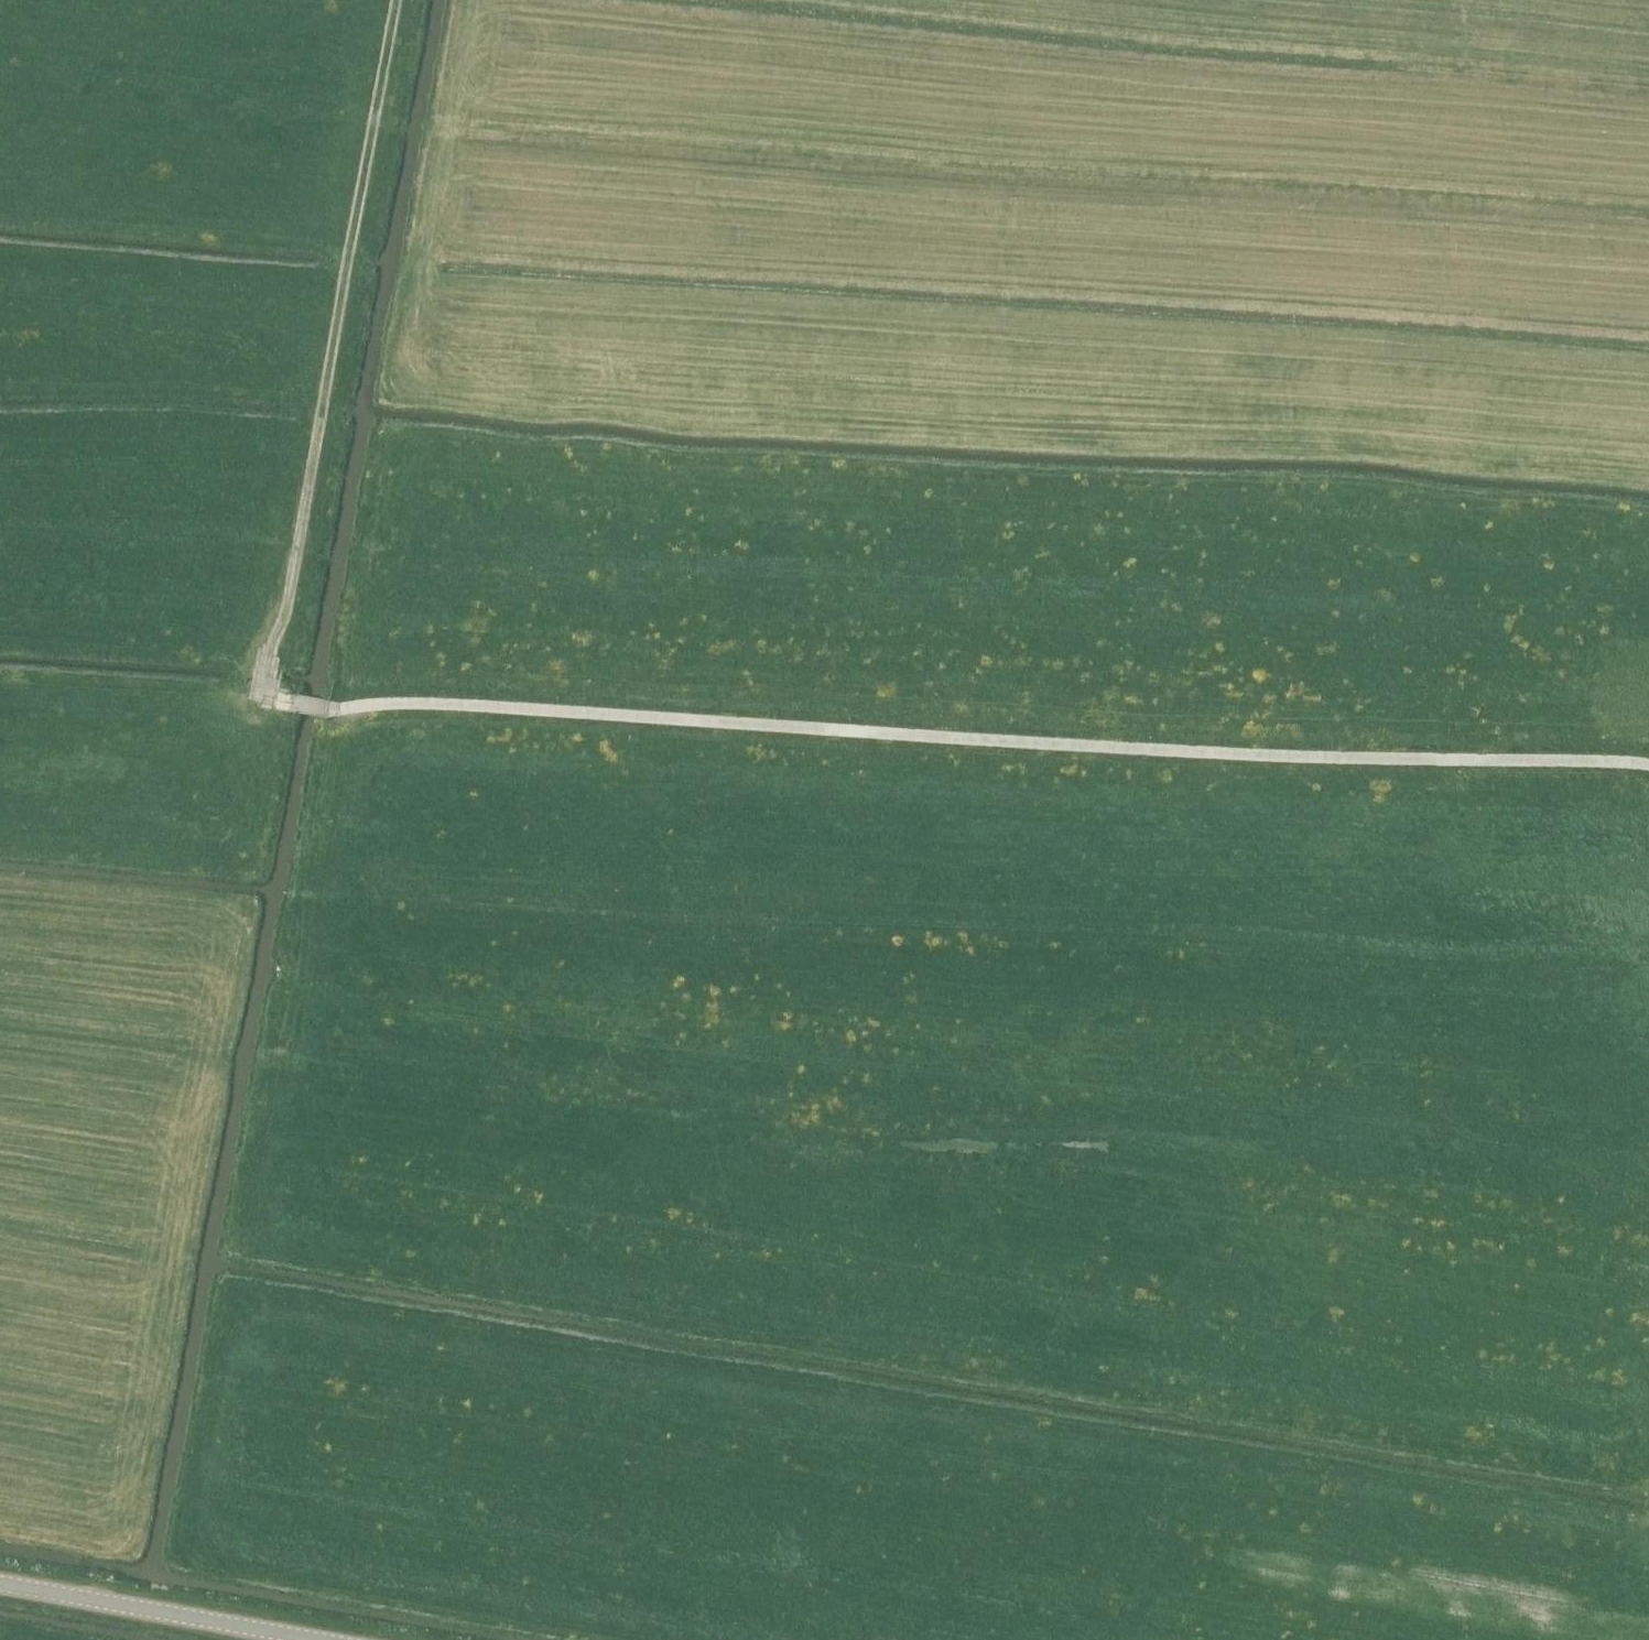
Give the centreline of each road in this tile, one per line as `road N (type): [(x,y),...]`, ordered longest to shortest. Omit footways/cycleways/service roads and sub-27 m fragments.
road 1 (track): [(1648,766),(1227,756),(416,702),(338,709),(266,695),(270,654)]
road 2 (track): [(395,0),(287,606),(270,654)]
road 3 (tertiary): [(318,1639),(0,1586)]

